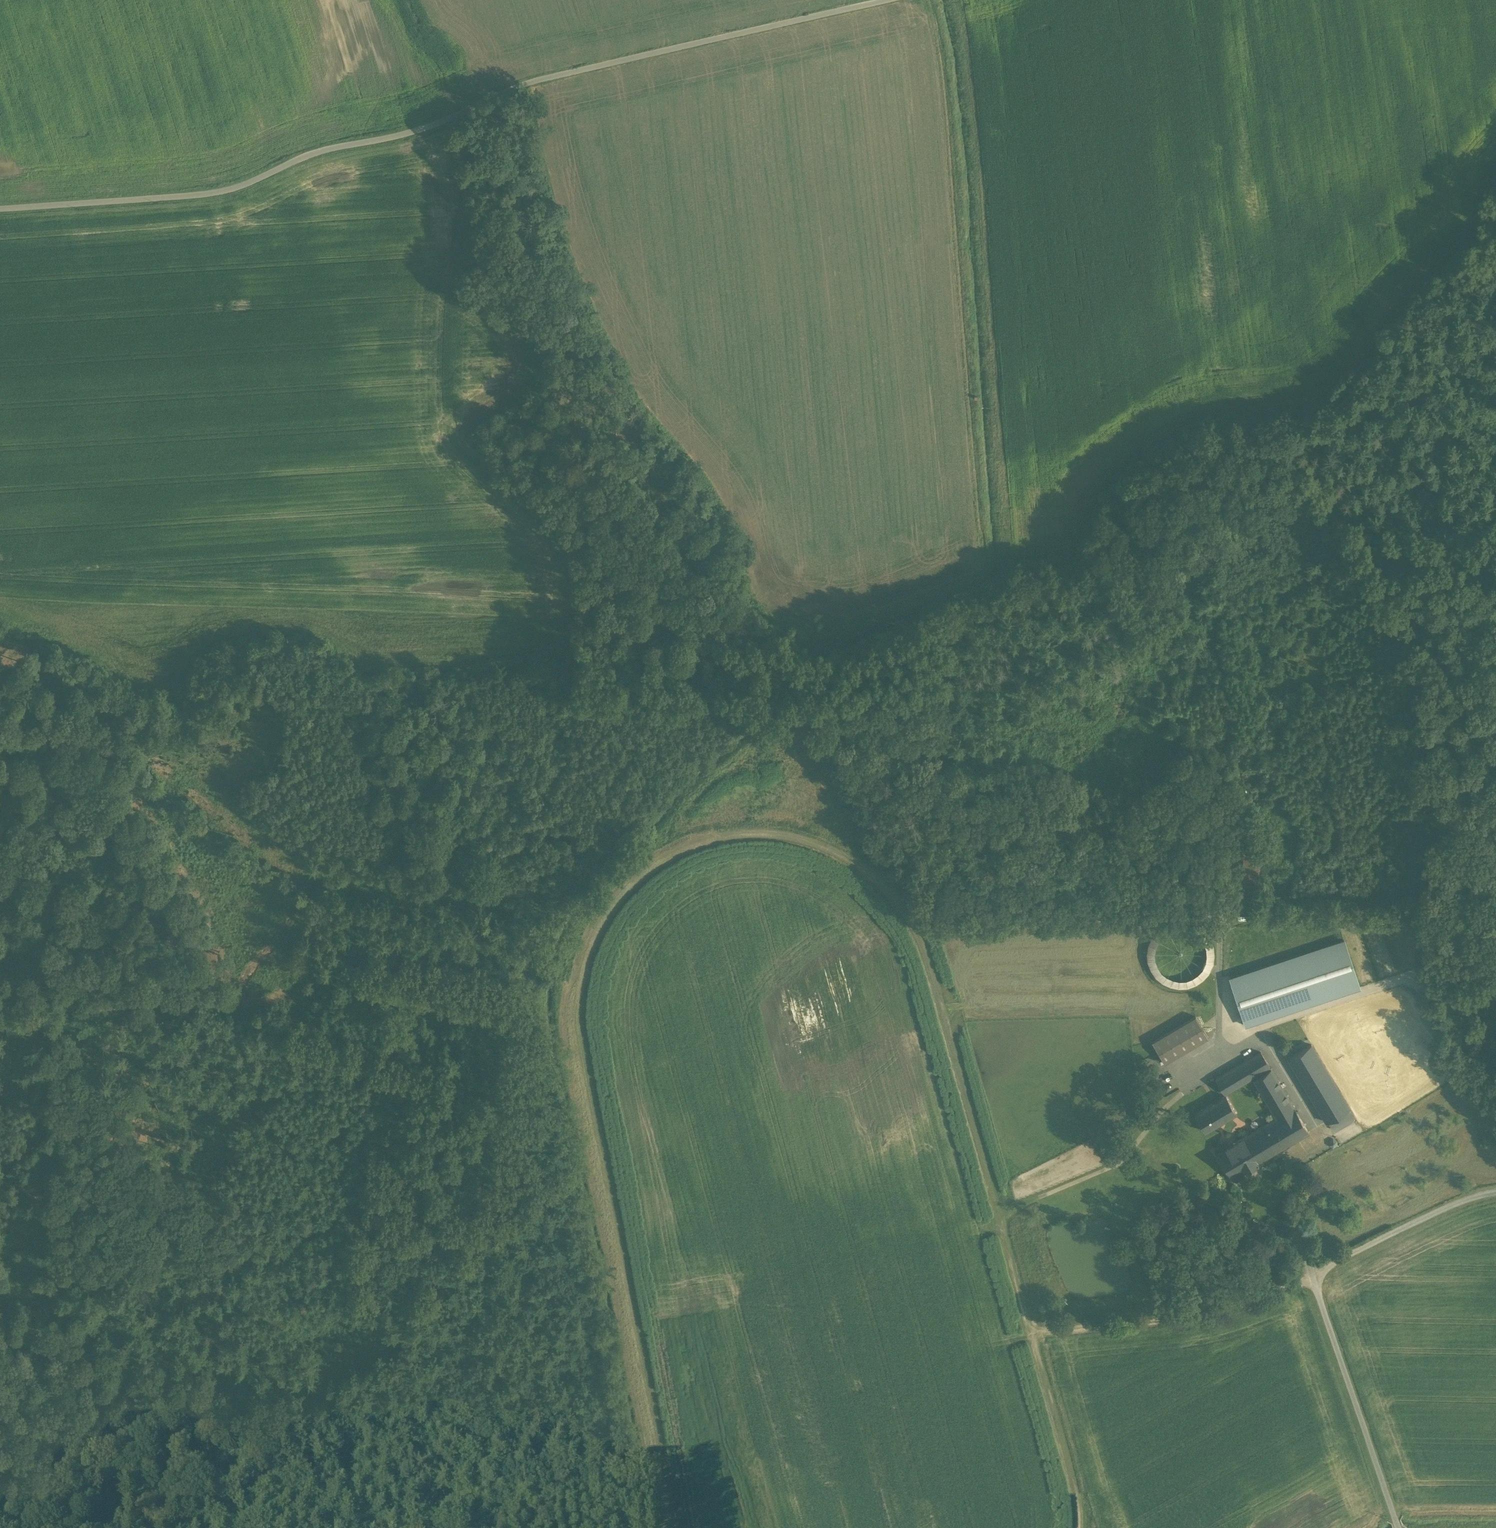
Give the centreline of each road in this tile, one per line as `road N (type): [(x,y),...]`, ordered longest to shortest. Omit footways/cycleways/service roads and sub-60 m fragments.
road 1 (unclassified): [(0,202),(223,184),(333,140),(425,121),(537,74),(878,0)]
road 2 (track): [(1002,828),(916,802),(871,774),(843,753),(809,701),(696,657),(621,574),(556,549)]
road 3 (track): [(1031,1329),(1218,1312),(1495,1192)]

